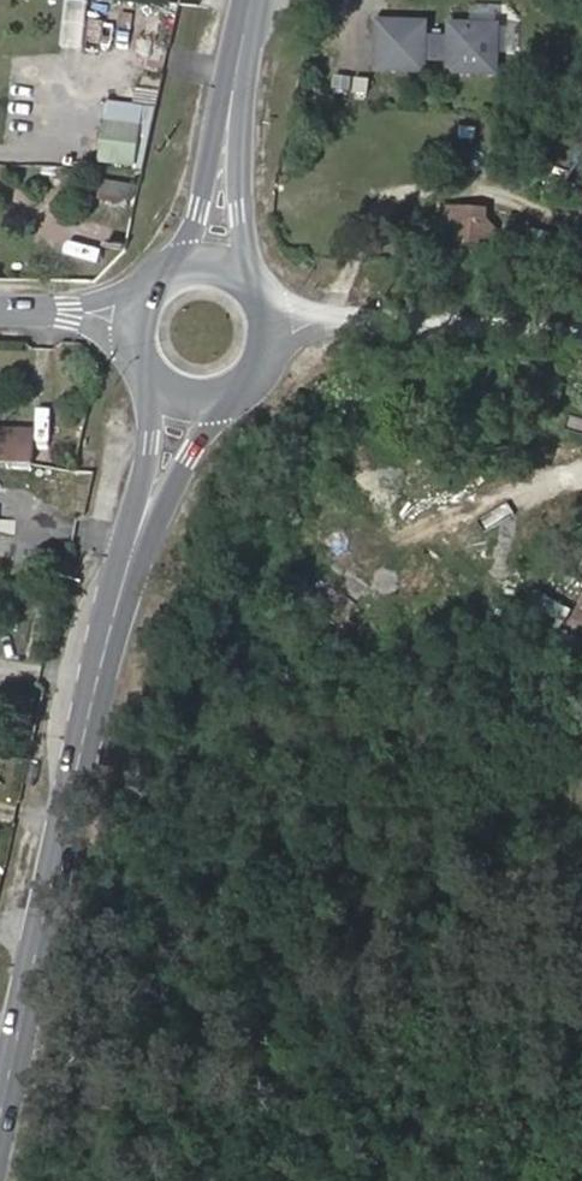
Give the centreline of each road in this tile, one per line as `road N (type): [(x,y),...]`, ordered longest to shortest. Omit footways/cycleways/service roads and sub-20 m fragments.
road 1 (secondary): [(0,1124),(86,733),(150,502)]
road 2 (unclassified): [(581,337),(337,319)]
road 3 (secondary): [(242,273),(229,128)]
road 4 (secondary): [(229,128),(179,263)]
road 5 (secondary): [(150,502),(237,390)]
road 6 (secondary): [(229,128),(252,0)]
road 7 (secondary): [(151,380),(150,502)]

